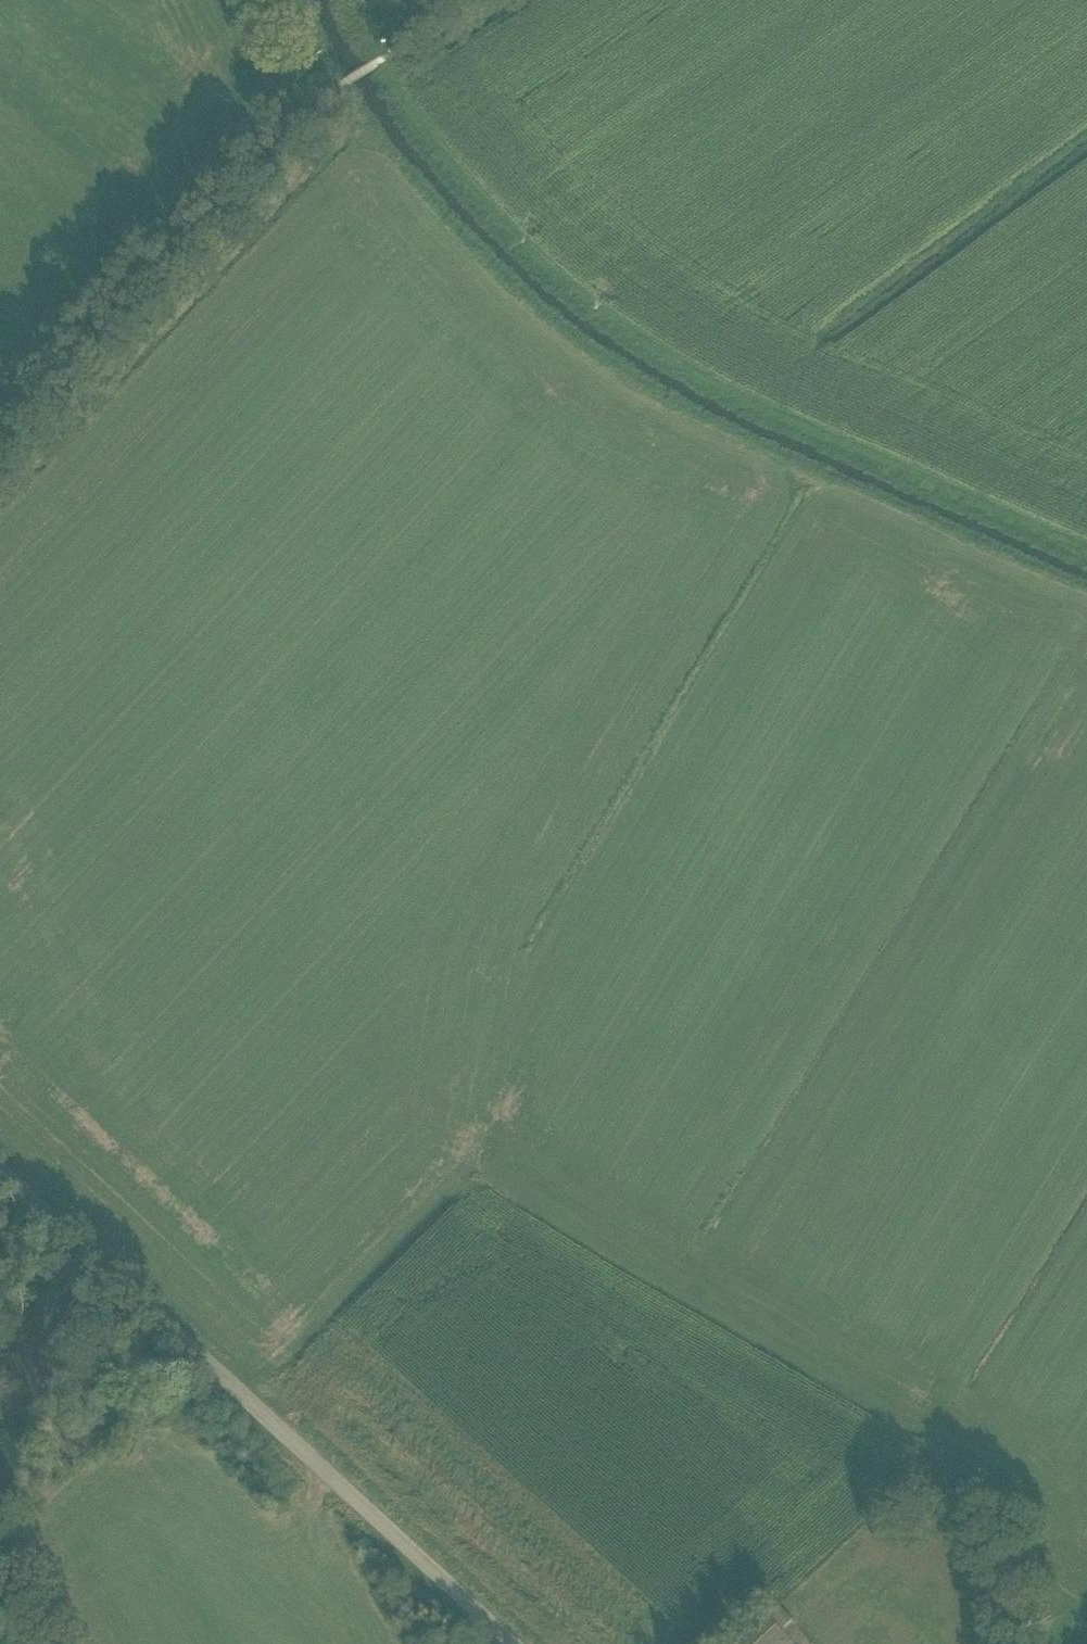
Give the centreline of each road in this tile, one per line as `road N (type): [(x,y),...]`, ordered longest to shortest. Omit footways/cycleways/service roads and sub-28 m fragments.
road 1 (unclassified): [(518,1643),(0,1158)]

